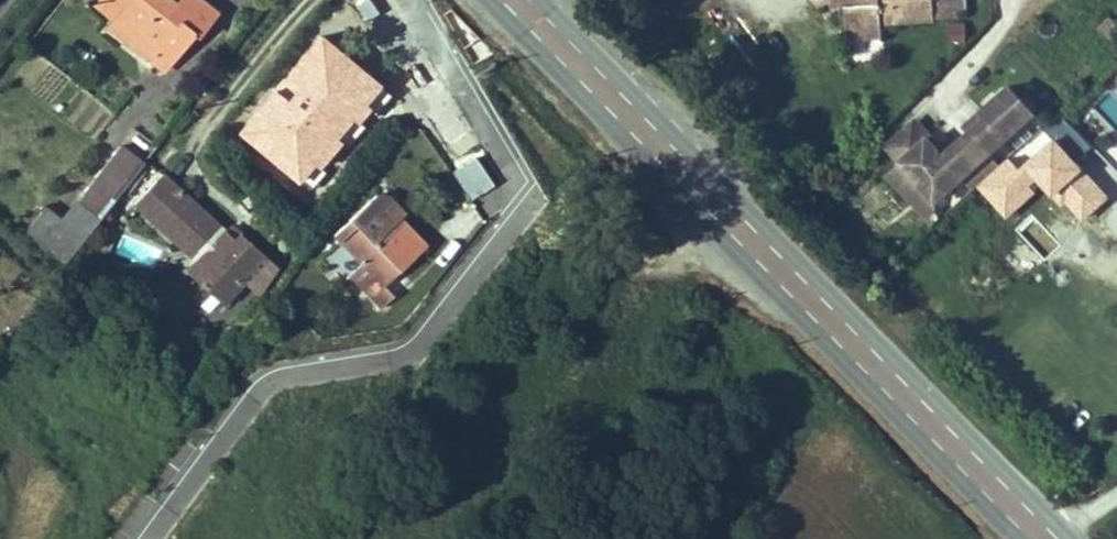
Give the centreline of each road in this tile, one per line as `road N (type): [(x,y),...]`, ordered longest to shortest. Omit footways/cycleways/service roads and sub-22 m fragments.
road 1 (primary): [(1074,537),(544,5)]
road 2 (primary): [(514,32),(1018,538)]

